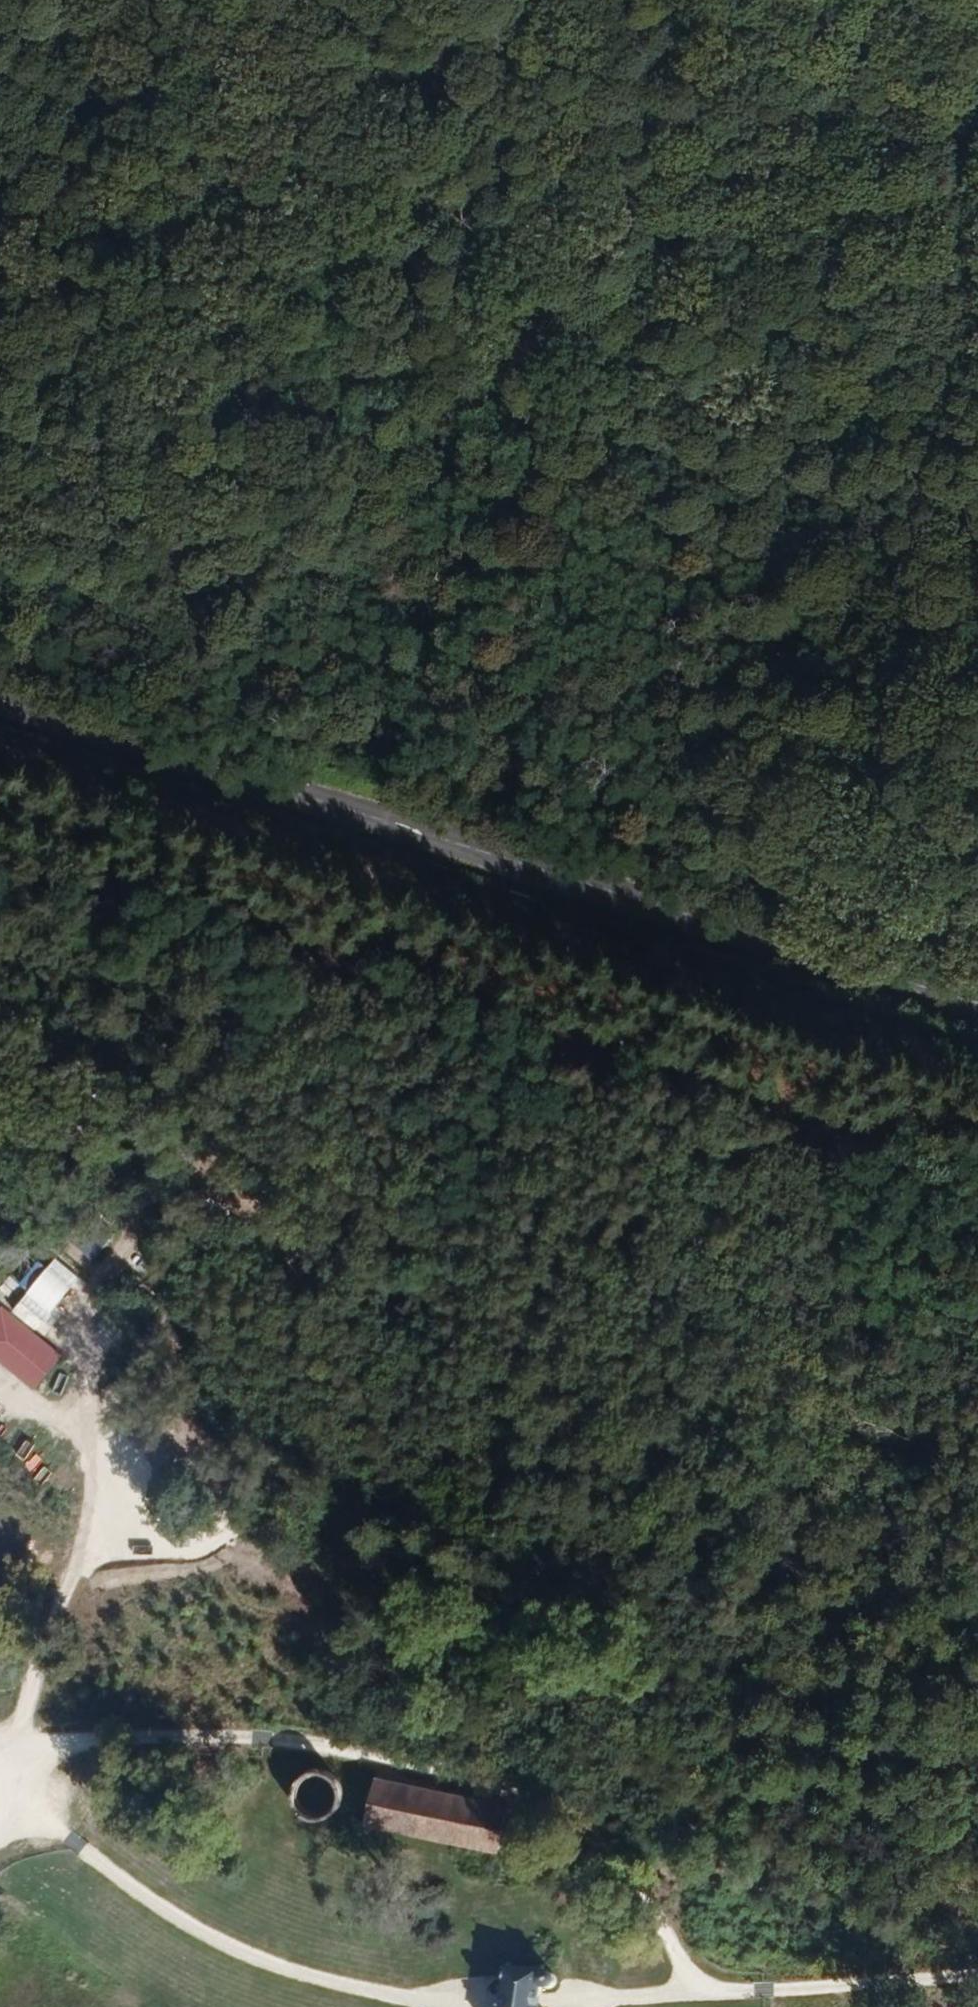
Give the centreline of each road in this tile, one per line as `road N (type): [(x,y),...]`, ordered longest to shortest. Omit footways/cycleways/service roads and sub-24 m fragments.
road 1 (track): [(13,1790),(182,1923),(338,1983),(425,2000),(551,2004),(977,1976)]
road 2 (secondary): [(977,998),(0,698)]

